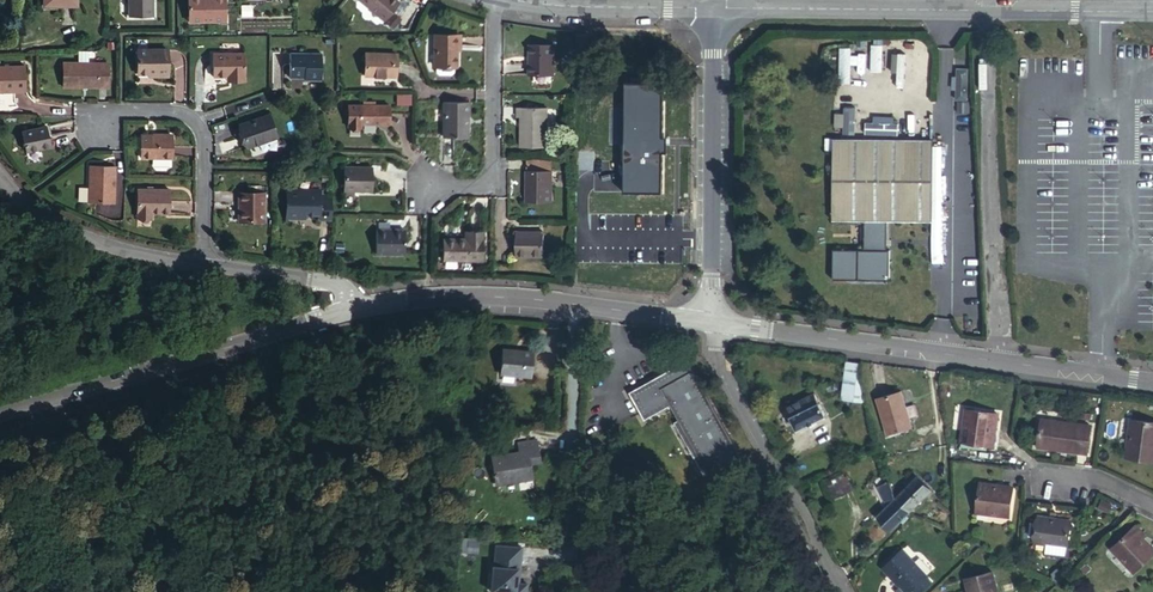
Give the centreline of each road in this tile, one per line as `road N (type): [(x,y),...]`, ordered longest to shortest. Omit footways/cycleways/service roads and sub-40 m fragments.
road 1 (tertiary): [(713,323),(1152,382)]
road 2 (residential): [(713,8),(1149,11)]
road 3 (tertiary): [(0,414),(357,308)]
road 4 (tertiary): [(357,308),(411,298),(533,299),(713,323)]
road 5 (unclassified): [(713,323),(713,8)]
road 6 (unclassified): [(841,591),(728,389),(713,323)]
road 7 (residential): [(491,0),(490,188),(418,187)]
road 8 (residential): [(200,265),(199,135),(189,118),(119,111),(95,129)]
road 9 (residential): [(200,265),(82,237),(47,213),(0,158)]
road 10 (residential): [(513,0),(713,8)]
road 11 (residential): [(357,308),(335,283),(200,265)]
road 12 (residential): [(1038,476),(1101,484),(1152,510)]

